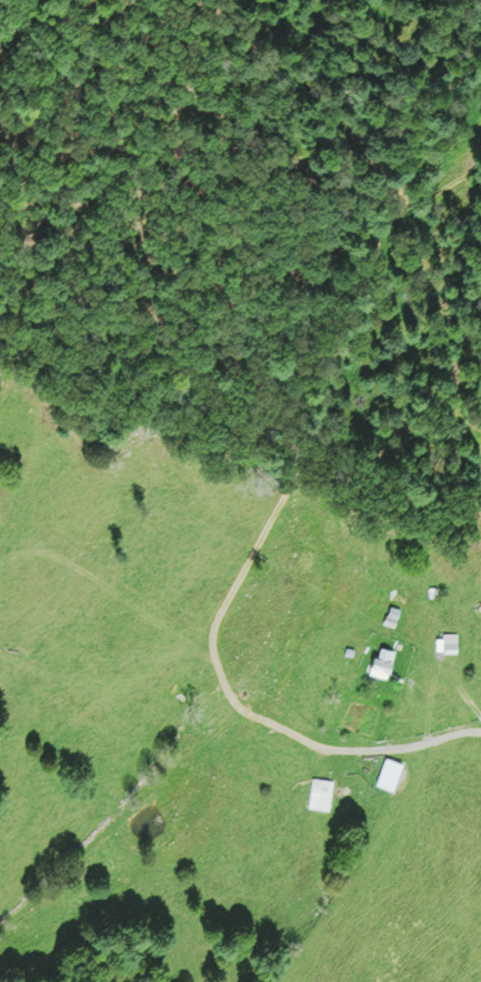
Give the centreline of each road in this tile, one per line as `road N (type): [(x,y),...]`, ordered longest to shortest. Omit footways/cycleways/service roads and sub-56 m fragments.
road 1 (track): [(319,748),(236,707),(211,636),(282,510),(347,332),(404,213),(480,161)]
road 2 (track): [(312,428),(87,348),(0,362)]
road 3 (track): [(236,707),(0,927)]

